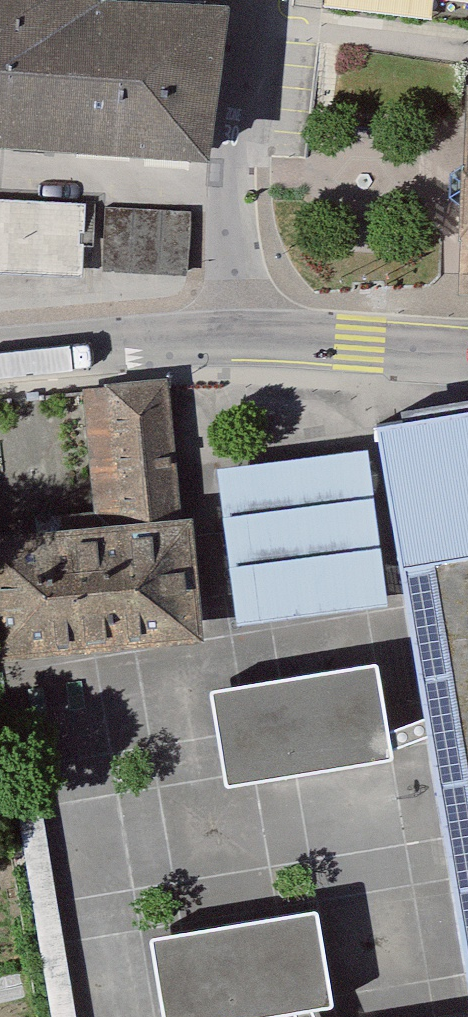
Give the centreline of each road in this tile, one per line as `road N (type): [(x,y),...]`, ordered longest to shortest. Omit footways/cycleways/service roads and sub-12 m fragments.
road 1 (residential): [(241,332),(230,194),(253,0)]
road 2 (secondary): [(0,355),(241,332)]
road 3 (secondary): [(241,332),(467,350)]

